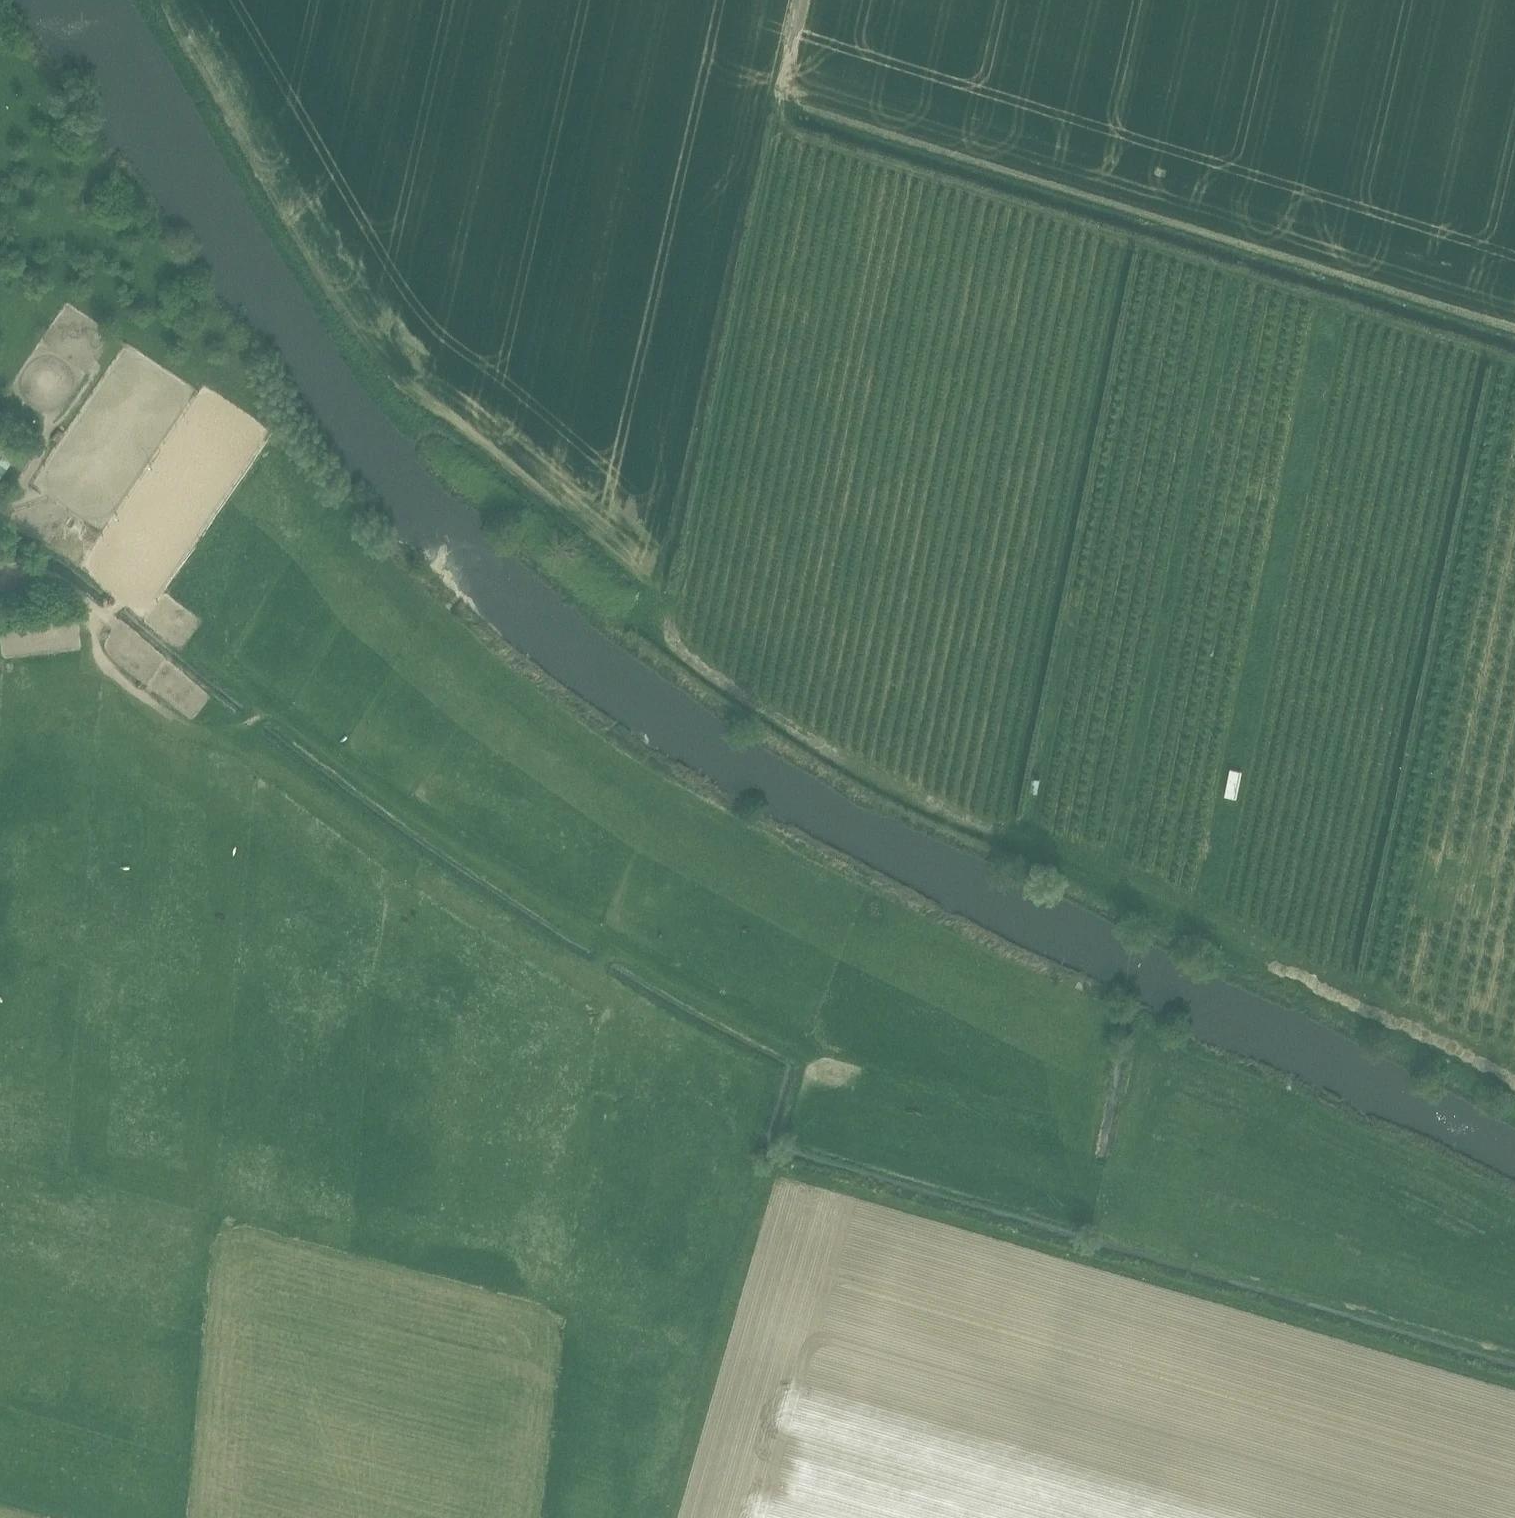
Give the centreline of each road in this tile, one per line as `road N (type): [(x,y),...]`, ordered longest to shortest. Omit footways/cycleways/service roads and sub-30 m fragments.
road 1 (track): [(1514,357),(800,136),(783,111),(802,0)]

